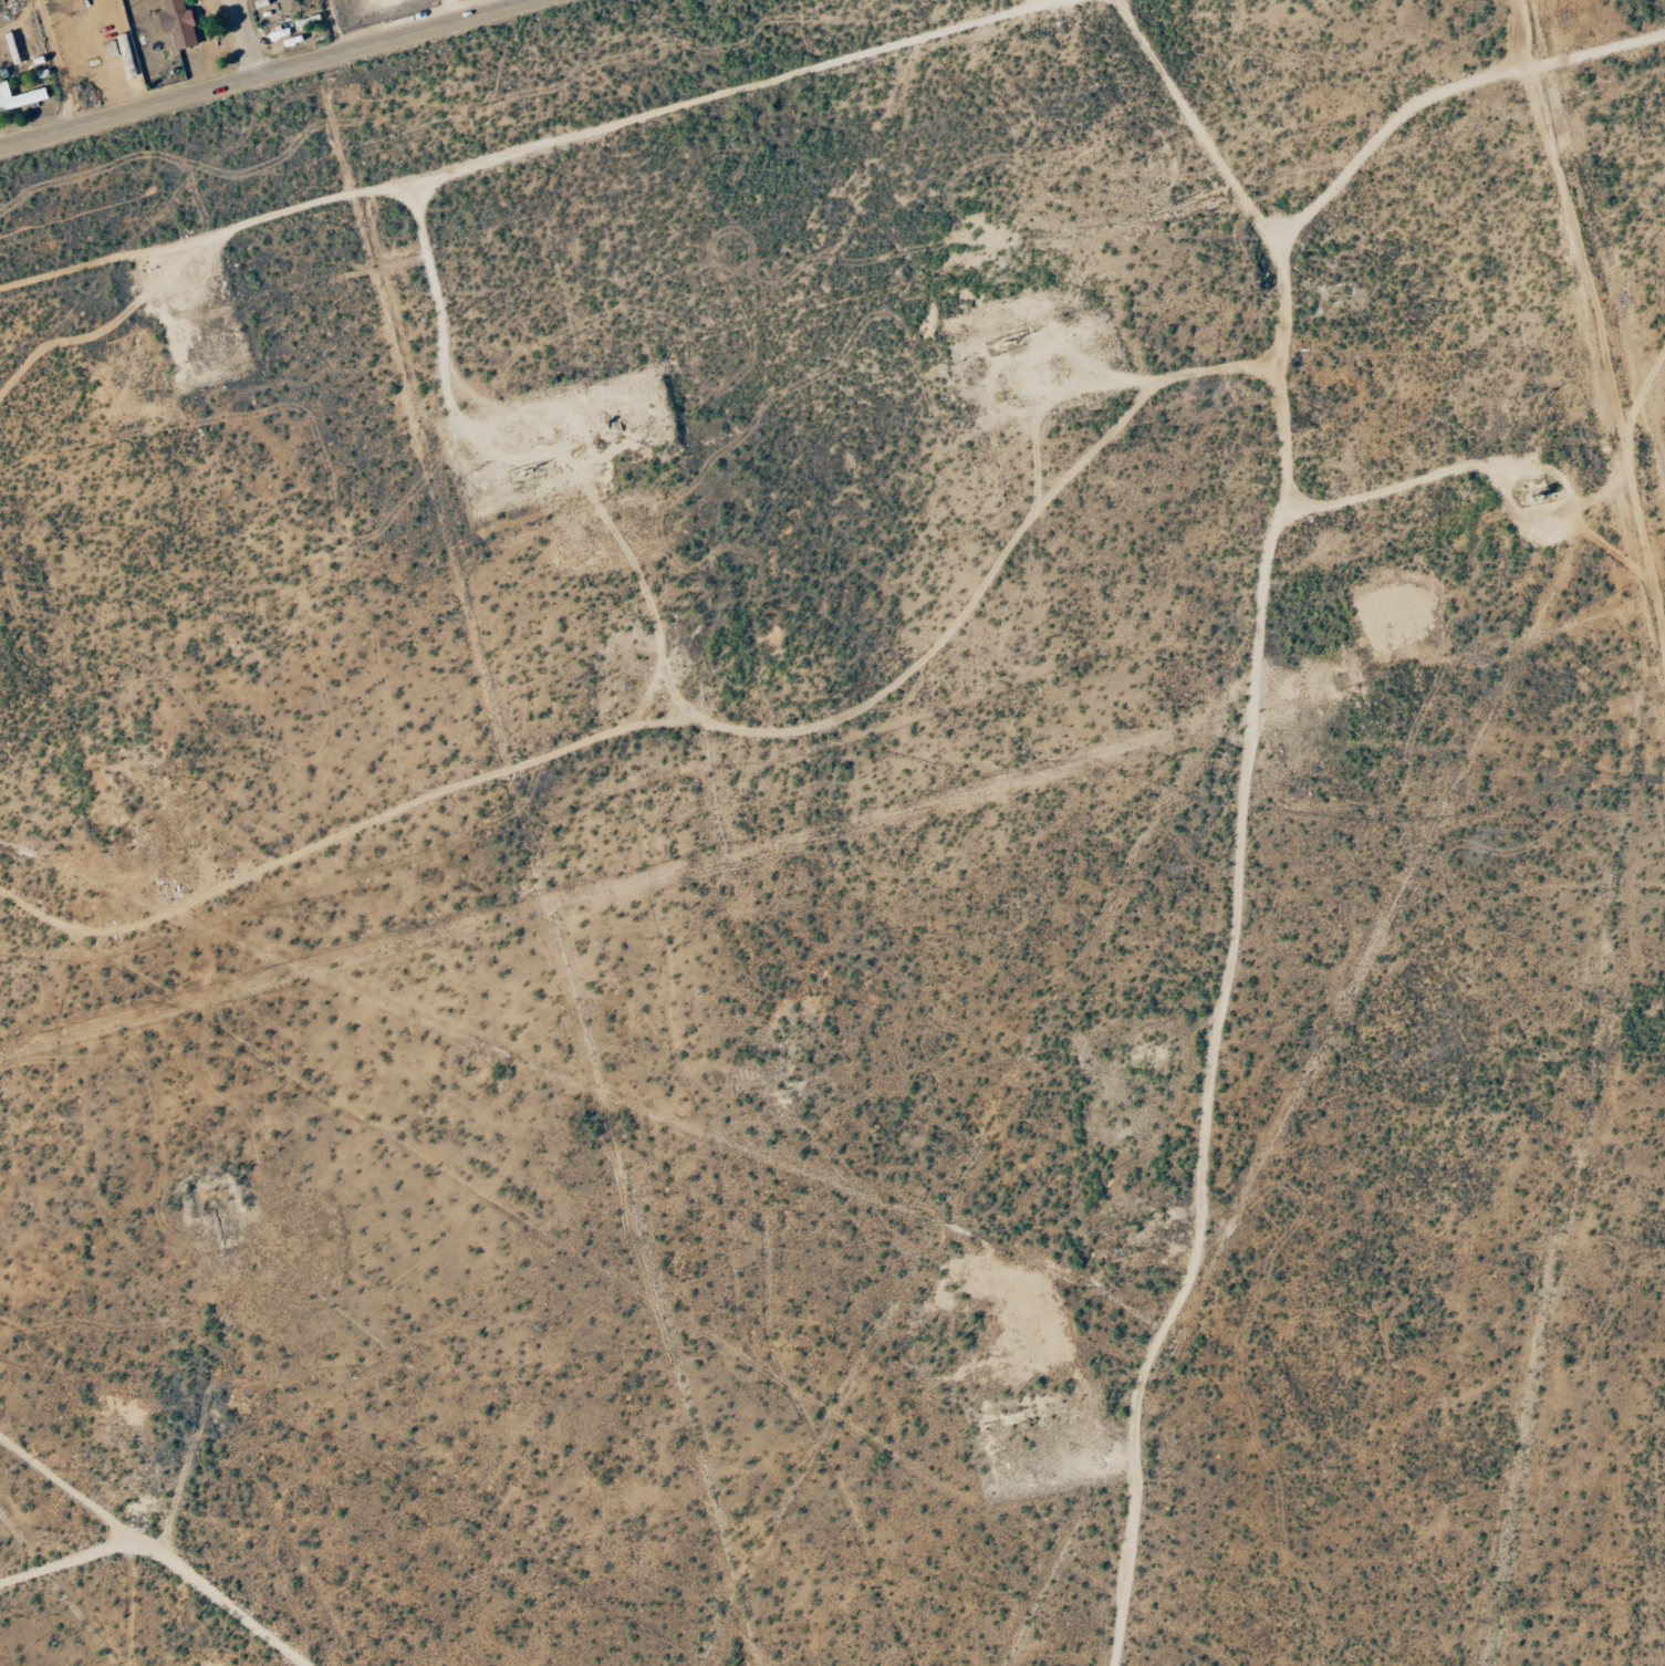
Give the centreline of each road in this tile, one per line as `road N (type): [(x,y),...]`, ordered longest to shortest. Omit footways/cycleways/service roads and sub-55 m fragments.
road 1 (tertiary): [(545,0),(0,150)]

